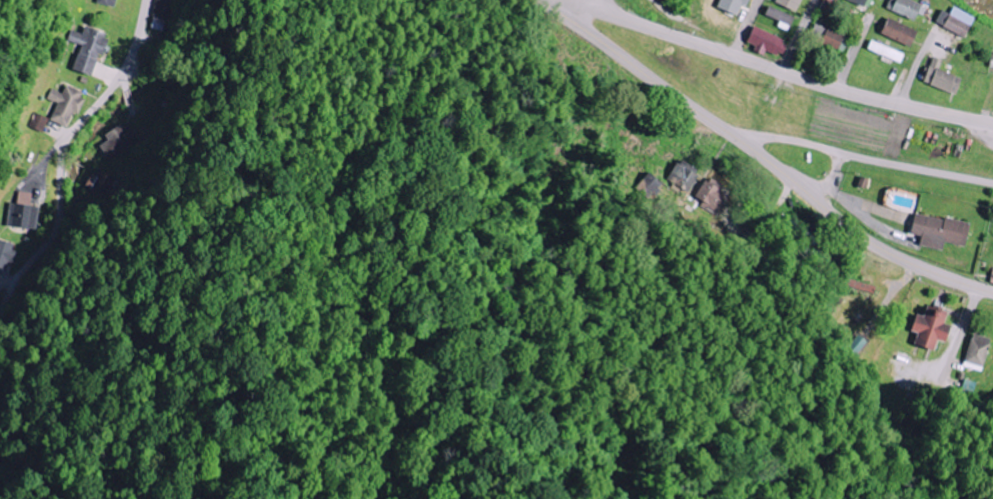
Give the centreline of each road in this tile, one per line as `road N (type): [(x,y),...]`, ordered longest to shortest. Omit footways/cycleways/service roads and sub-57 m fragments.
road 1 (tertiary): [(546,0),(857,236),(945,279),(992,292)]
road 2 (residential): [(0,318),(15,282),(56,230),(63,153),(117,81),(144,0)]
road 3 (tertiary): [(901,104),(637,23),(609,0)]
road 4 (residential): [(992,183),(727,133)]
road 5 (residential): [(857,236),(815,270),(744,240)]

